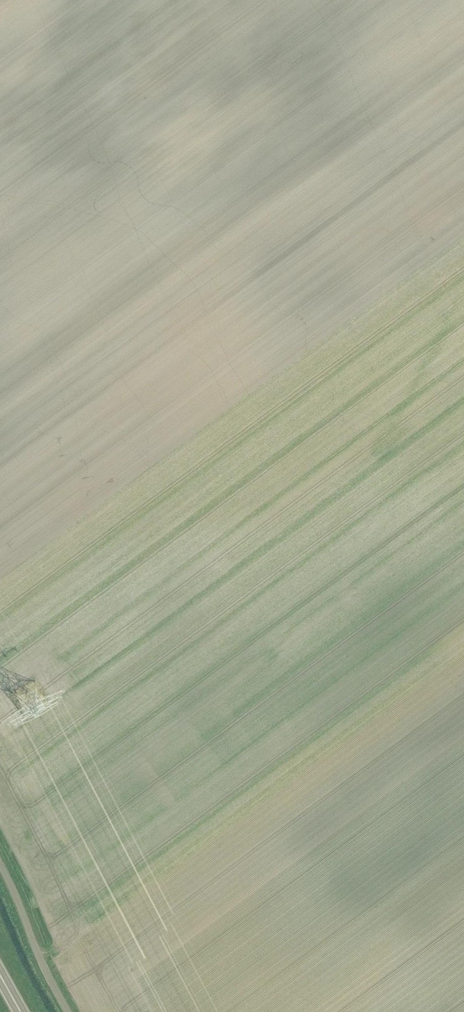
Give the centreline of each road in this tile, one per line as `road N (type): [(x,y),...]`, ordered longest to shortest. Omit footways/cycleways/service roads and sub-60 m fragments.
road 1 (unclassified): [(68,1011),(0,858)]

